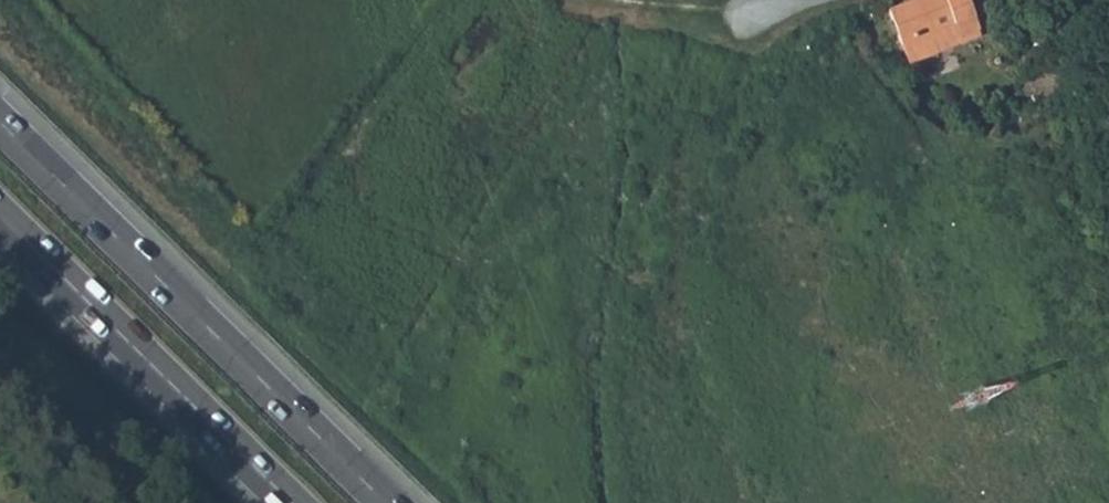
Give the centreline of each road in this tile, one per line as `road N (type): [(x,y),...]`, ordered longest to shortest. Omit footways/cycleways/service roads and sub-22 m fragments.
road 1 (trunk): [(385,502),(0,123)]
road 2 (trunk): [(0,216),(291,502)]

